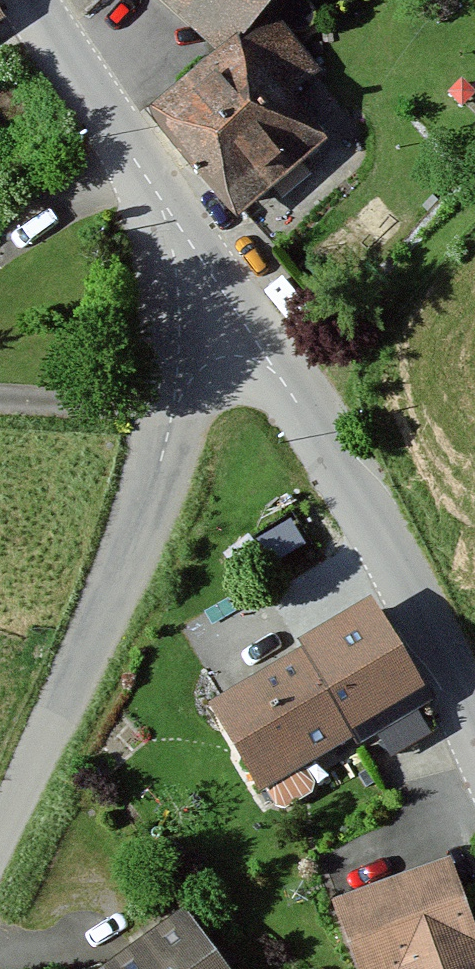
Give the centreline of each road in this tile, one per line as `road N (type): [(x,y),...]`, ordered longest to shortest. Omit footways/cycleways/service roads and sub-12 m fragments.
road 1 (residential): [(220,292),(100,621),(0,842)]
road 2 (residential): [(474,719),(385,539),(220,292)]
road 3 (residential): [(52,0),(220,292)]

